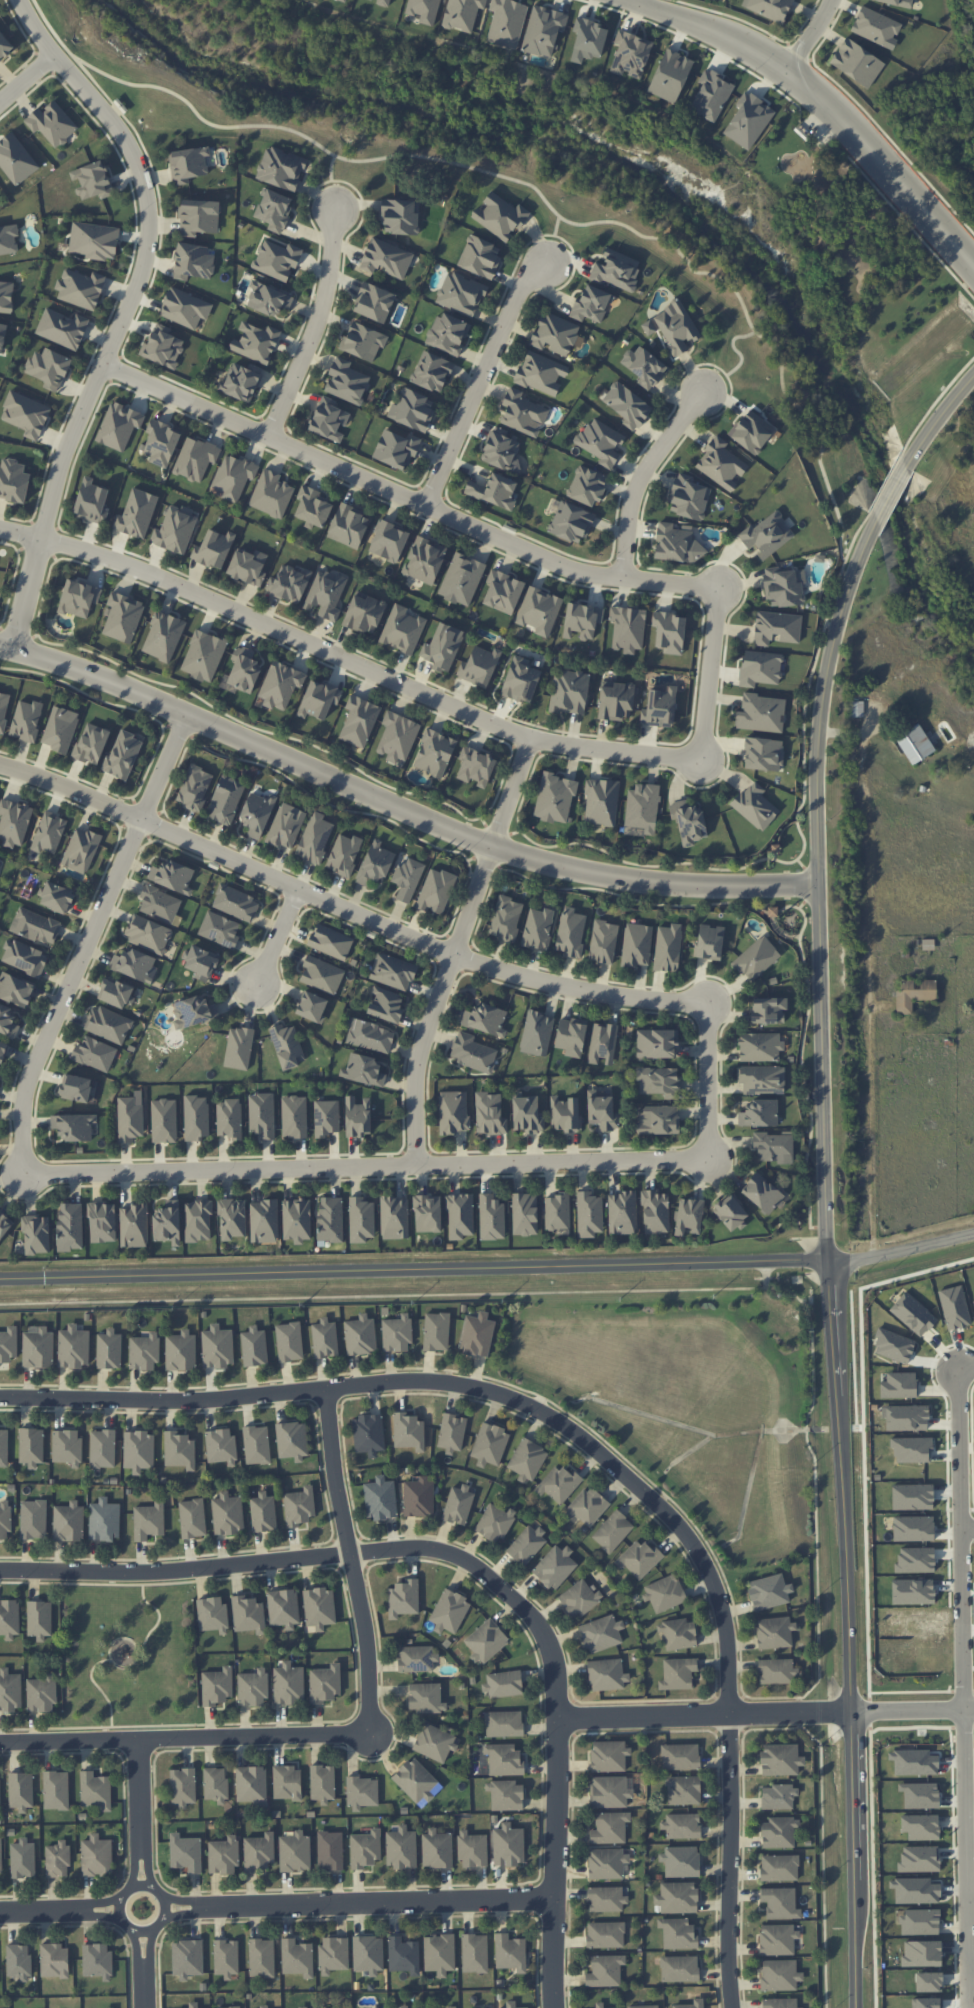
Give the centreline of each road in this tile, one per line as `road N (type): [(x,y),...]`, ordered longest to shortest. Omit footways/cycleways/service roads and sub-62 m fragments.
road 1 (residential): [(109,367),(569,566),(718,584),(699,757),(530,736),(148,571),(0,529)]
road 2 (residential): [(0,1400),(182,1403),(425,1383),(523,1403),(565,1429),(675,1525),(719,1600),(727,1646),(733,2007)]
road 3 (residential): [(551,2007),(553,1668),(535,1622),(477,1568),(419,1550),(118,1574),(0,1573)]
road 4 (tertiary): [(973,377),(897,477),(864,543),(826,672),(817,796),(829,1259)]
road 5 (residential): [(0,644),(505,849),(629,882),(819,885)]
road 6 (tertiary): [(829,1259),(0,1278)]
road 7 (residential): [(22,0),(140,158),(154,240),(147,277),(63,477),(12,646)]
road 8 (residential): [(708,1157),(22,1172)]
road 9 (residential): [(970,1976),(962,1370),(973,1367)]
road 10 (residential): [(138,819),(517,972),(579,988),(709,1000)]
road 11 (residential): [(22,1172),(20,1112),(33,1061),(183,716)]
road 12 (tertiary): [(852,1713),(829,1259)]
road 13 (residential): [(530,736),(423,1042),(416,1163)]
road 14 (residential): [(629,0),(692,18),(785,63),(831,102),(973,263)]
road 15 (residential): [(166,1909),(552,1901)]
road 16 (residential): [(0,1738),(371,1735)]
road 17 (residential): [(329,1393),(333,1489),(365,1622),(371,1735)]
road 18 (residential): [(553,1719),(852,1713)]
road 19 (tertiary): [(854,2007),(852,1713)]
road 20 (residential): [(550,263),(522,285),(424,503)]
road 21 (residential): [(334,206),(320,310),(267,435)]
road 22 (residential): [(702,388),(631,488),(621,576)]
road 23 (residential): [(709,1000),(708,1157)]
road 24 (residential): [(122,1892),(120,1924),(131,1933),(154,1931),(166,1909),(160,1894),(141,1885),(122,1892)]
road 25 (residential): [(141,1885),(138,1737)]
road 26 (residential): [(0,767),(138,819)]
road 27 (residential): [(829,1259),(973,1233)]
road 28 (residential): [(852,1713),(973,1711)]

